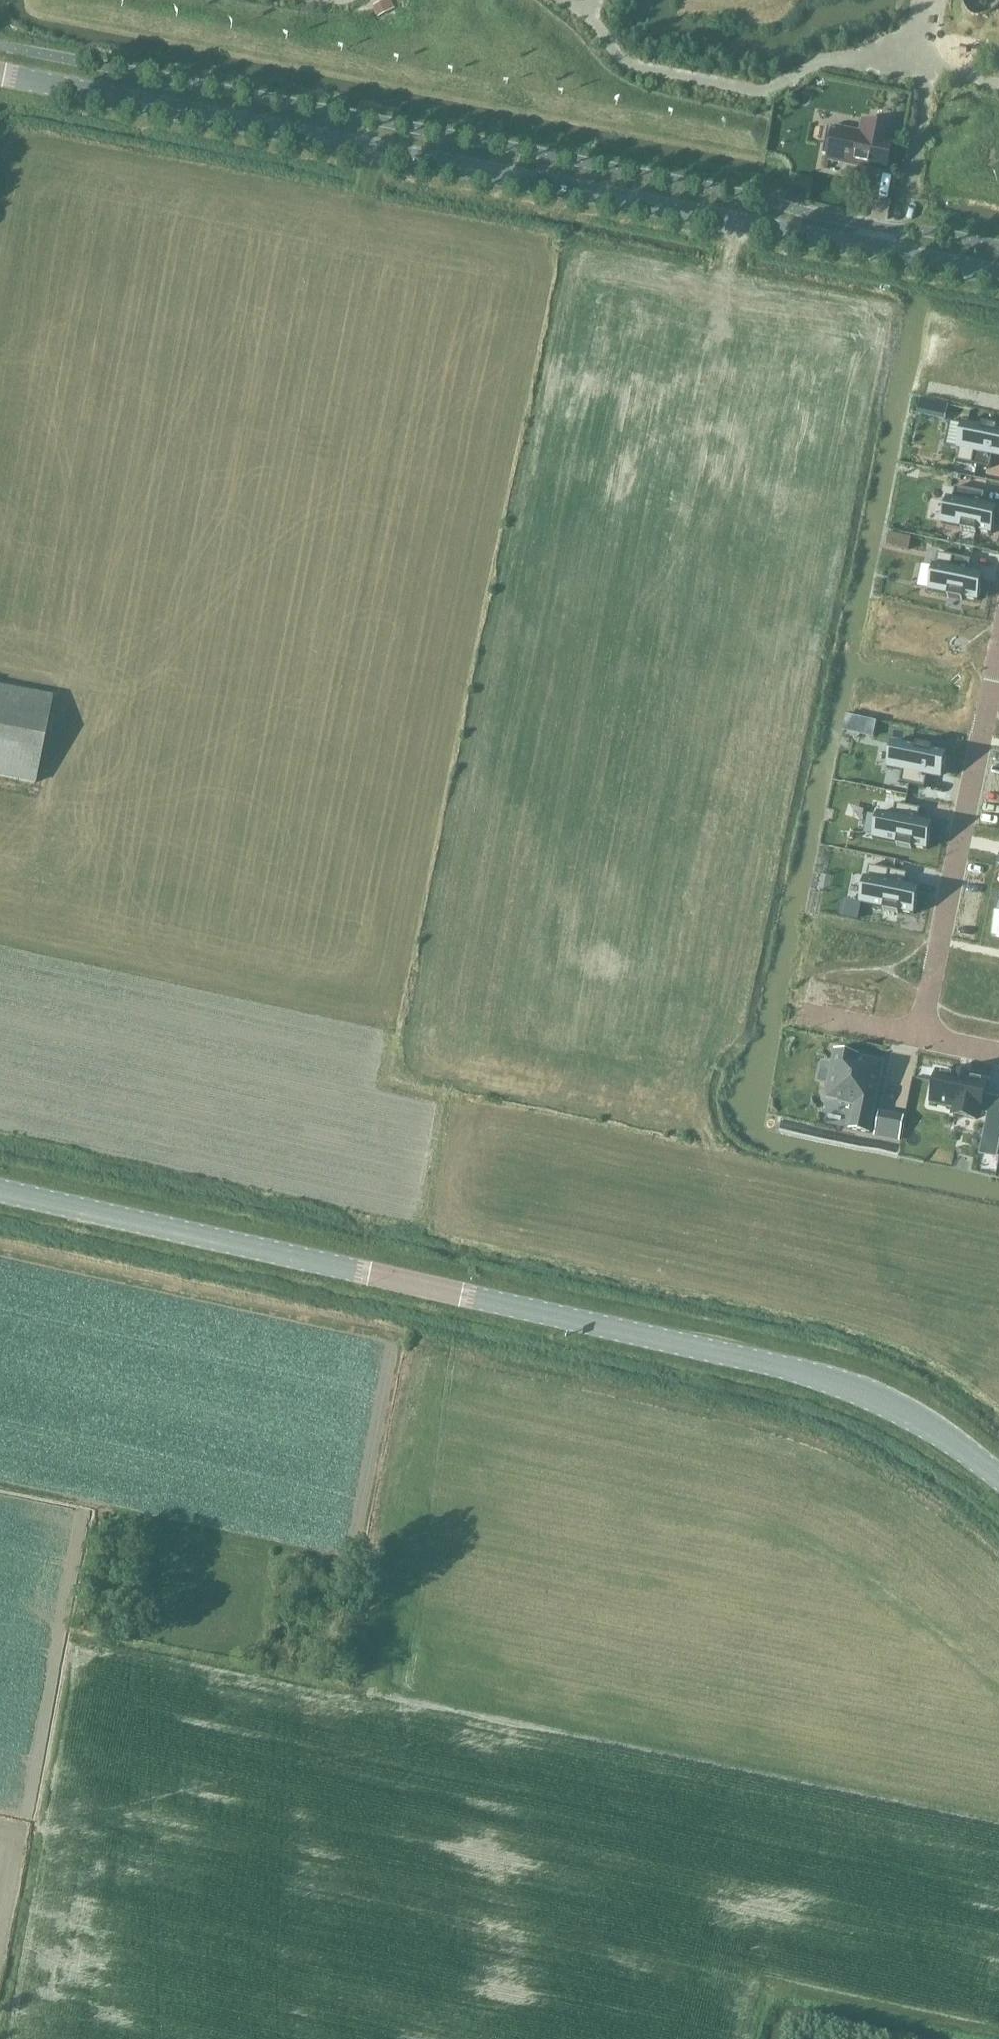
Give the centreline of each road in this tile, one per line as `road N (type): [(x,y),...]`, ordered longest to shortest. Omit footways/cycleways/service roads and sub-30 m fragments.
road 1 (tertiary): [(998,1479),(911,1414),(828,1380),(0,1190)]
road 2 (residential): [(998,276),(0,75)]
road 3 (residential): [(998,642),(917,1036)]

